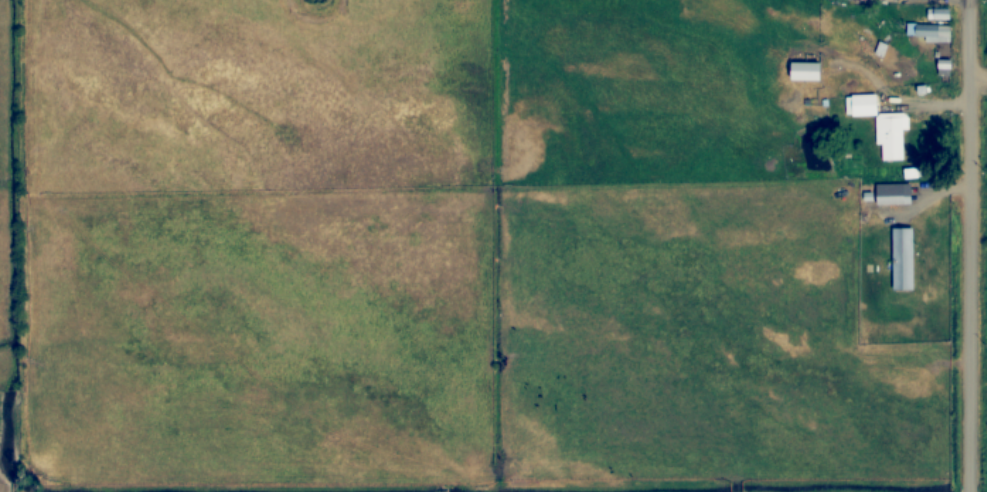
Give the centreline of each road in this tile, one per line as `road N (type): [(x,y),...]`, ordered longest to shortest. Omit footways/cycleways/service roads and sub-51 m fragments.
road 1 (residential): [(969,491),(968,0)]

